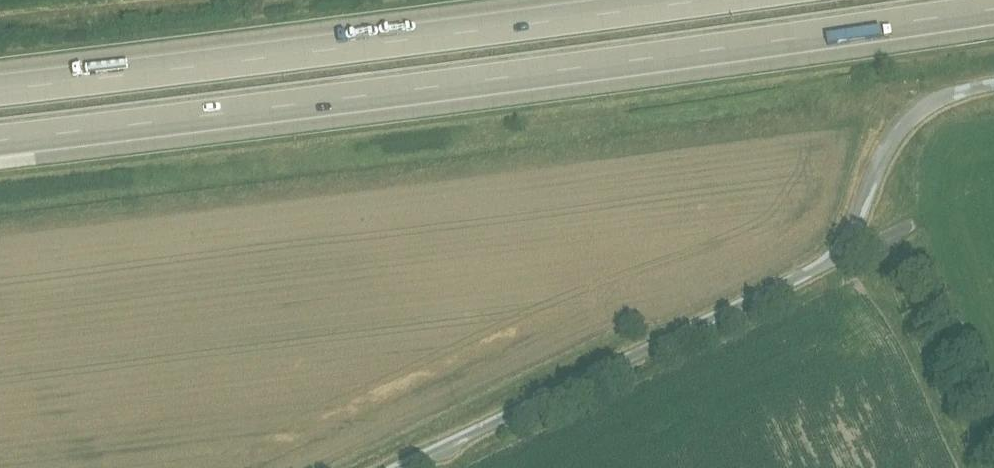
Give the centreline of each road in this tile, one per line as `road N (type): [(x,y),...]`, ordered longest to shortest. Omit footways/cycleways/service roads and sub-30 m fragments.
road 1 (motorway): [(0,149),(993,17)]
road 2 (residential): [(400,467),(820,267),(853,229),(884,151),(905,124),(933,103),(993,86)]
road 3 (motorway): [(623,0),(0,80)]
road 4 (track): [(837,247),(893,288),(988,467)]

